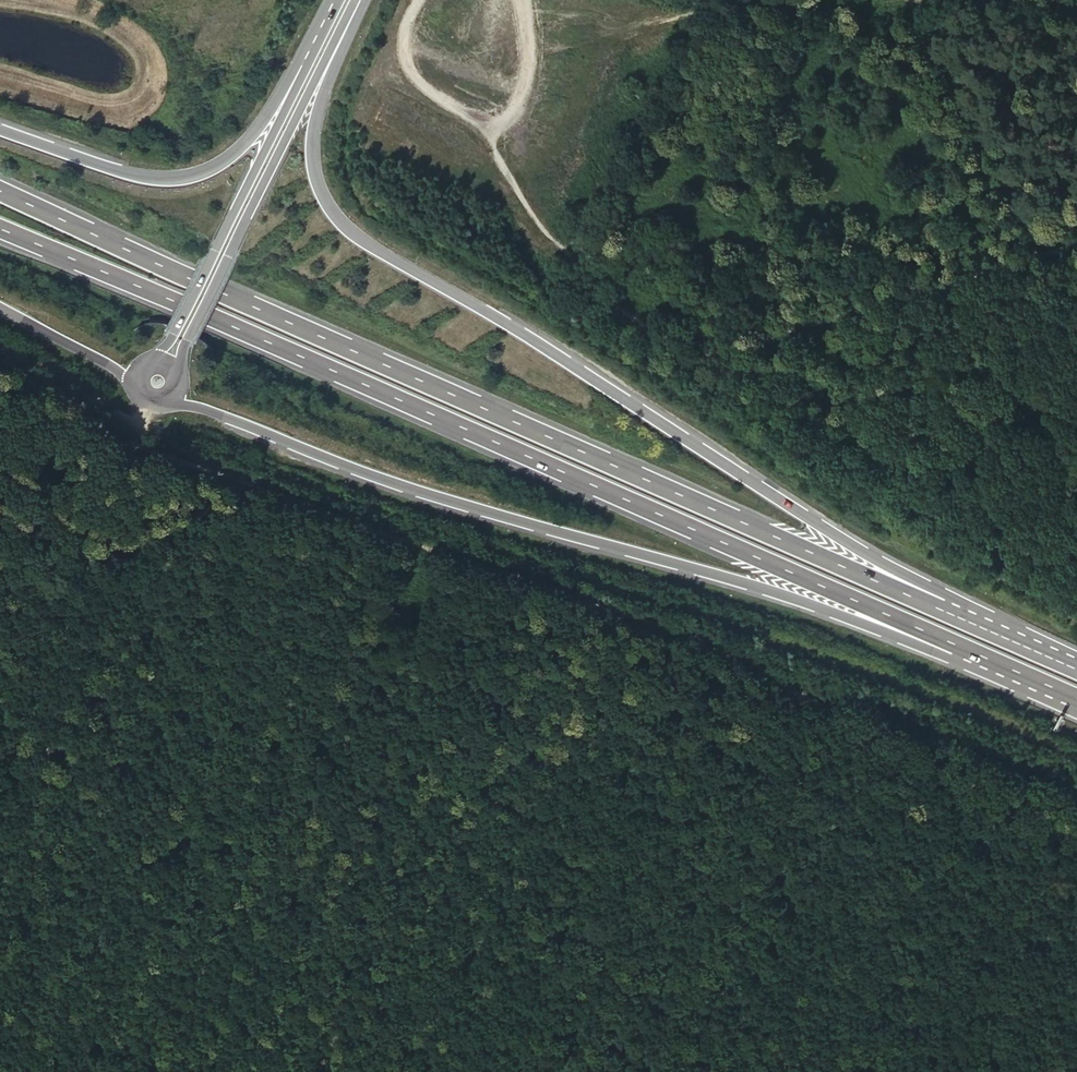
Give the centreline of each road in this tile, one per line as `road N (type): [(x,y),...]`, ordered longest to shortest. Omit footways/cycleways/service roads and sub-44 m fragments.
road 1 (track): [(1076,756),(142,422),(0,341)]
road 2 (trunk): [(0,230),(956,644)]
road 3 (trunk): [(940,609),(0,193)]
road 4 (trunk): [(940,609),(914,579),(402,268),(336,219),(312,153),(350,21)]
road 5 (track): [(247,487),(593,597),(793,689),(1076,852)]
road 6 (track): [(348,141),(357,195),(389,220),(559,315),(737,430),(1076,618)]
road 7 (trunk): [(169,396),(475,508),(759,587),(911,642),(956,644)]
road 8 (tertiary): [(174,373),(182,337),(350,21)]
road 9 (track): [(1076,240),(723,350)]
road 10 (trunk): [(301,65),(233,156),(189,180),(116,170),(0,131)]
road 11 (tertiary): [(301,65),(151,359)]
road 12 (track): [(0,72),(109,103),(140,83),(143,64),(129,40),(100,19),(8,0)]
road 13 (trunk): [(0,309),(133,386)]
road 14 (trunk): [(1076,670),(940,609)]
road 15 (trunk): [(956,644),(1076,698)]

